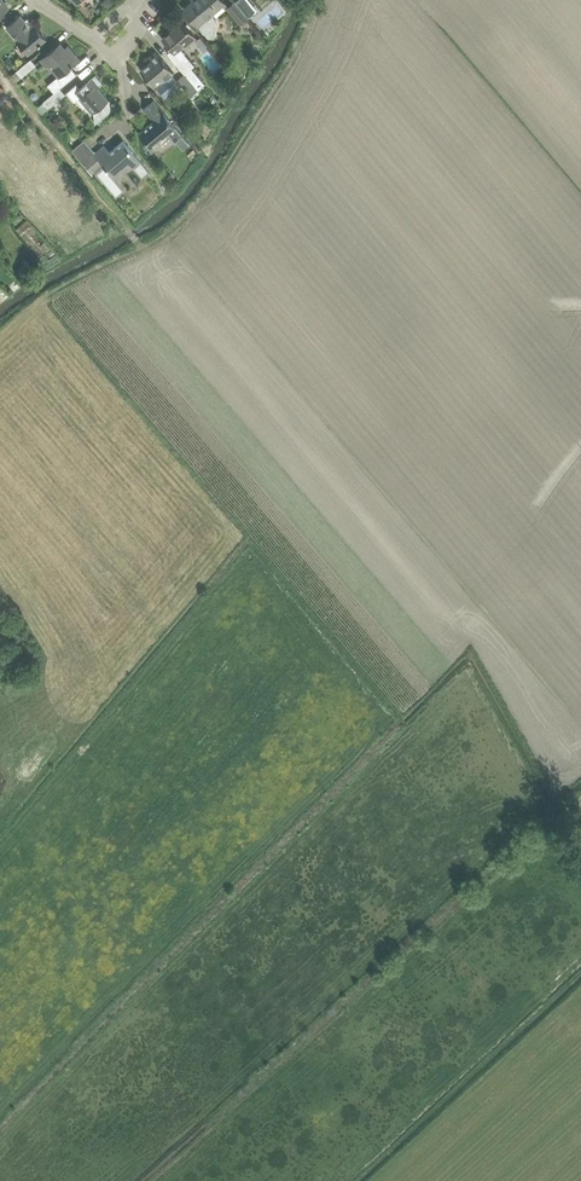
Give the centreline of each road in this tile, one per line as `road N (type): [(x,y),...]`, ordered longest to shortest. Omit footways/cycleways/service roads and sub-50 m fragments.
road 1 (track): [(154,258),(0,75)]

